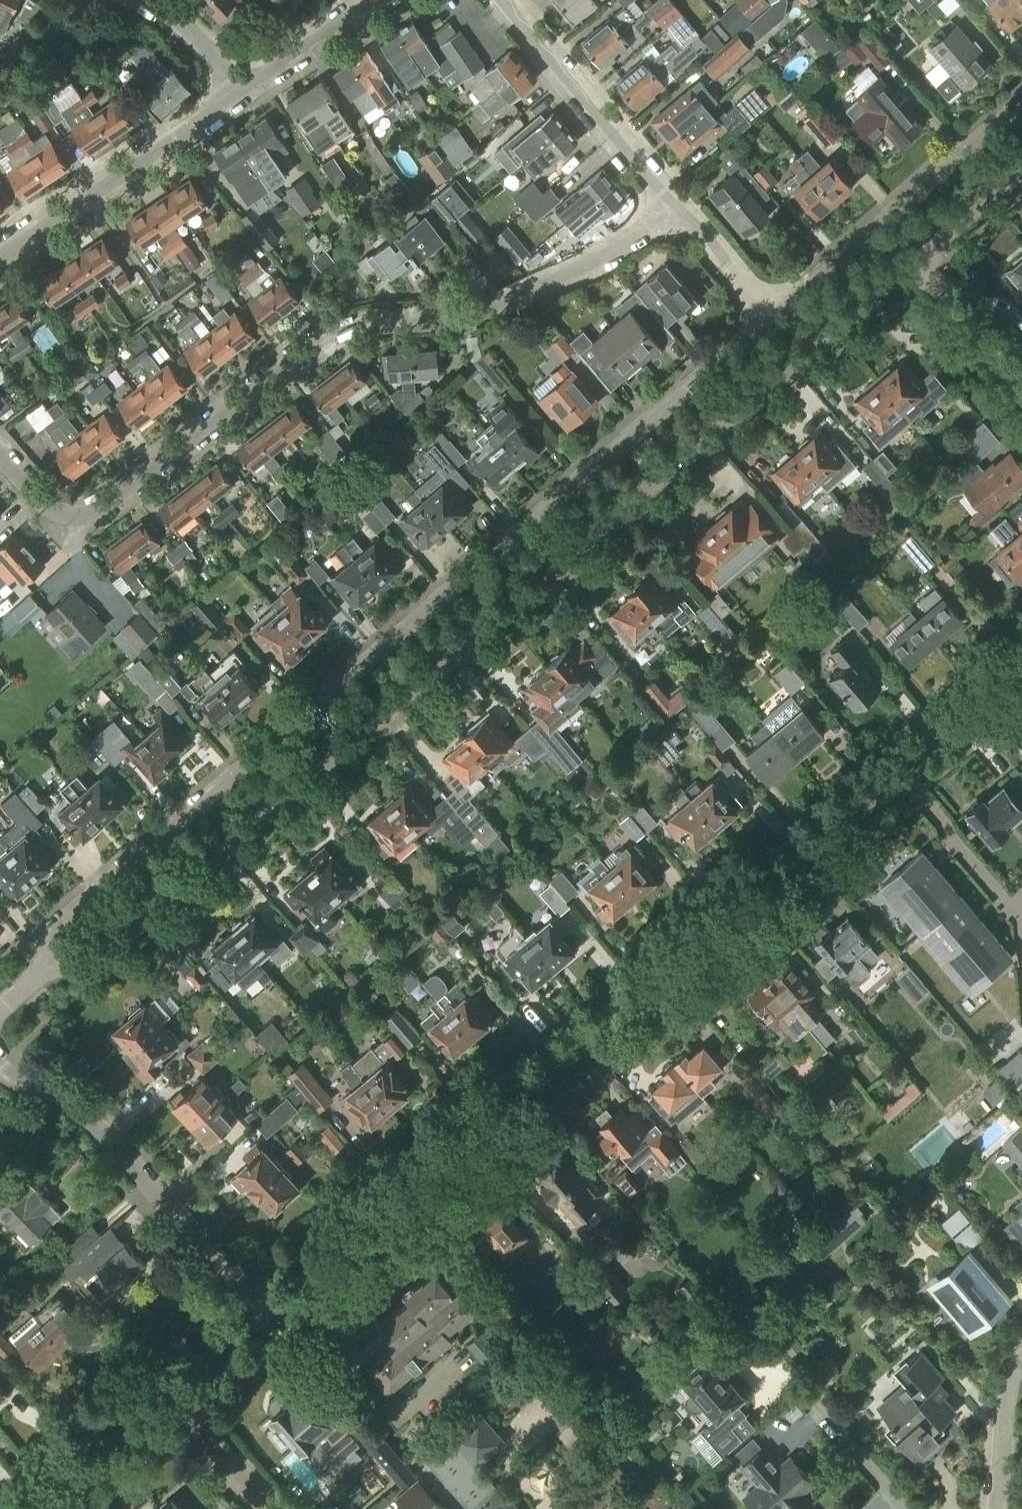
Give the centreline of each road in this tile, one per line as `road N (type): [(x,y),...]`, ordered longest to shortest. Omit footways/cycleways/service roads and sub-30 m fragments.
road 1 (residential): [(35,978),(93,963),(918,264)]
road 2 (residential): [(771,315),(60,927),(35,978)]
road 3 (residential): [(270,1310),(1021,671)]
road 4 (residential): [(0,456),(44,506),(88,515),(339,330),(481,309),(533,292),(604,259),(674,206)]
road 5 (residential): [(0,1067),(74,1100),(270,1310)]
road 6 (residential): [(1021,100),(771,315)]
road 7 (residential): [(0,256),(239,94)]
road 8 (residential): [(674,206),(503,0)]
road 9 (residential): [(35,1508),(175,1391)]
road 10 (residential): [(239,94),(383,0)]
road 11 (residential): [(1021,387),(918,264)]
road 12 (residential): [(275,1508),(175,1391)]
road 13 (residential): [(998,1508),(1006,1393),(1021,1358)]
road 14 (residential): [(771,315),(674,206)]
road 15 (residential): [(239,94),(188,31),(138,0)]
road 16 (residential): [(918,264),(1021,175)]
road 17 (residential): [(175,1391),(270,1310)]

